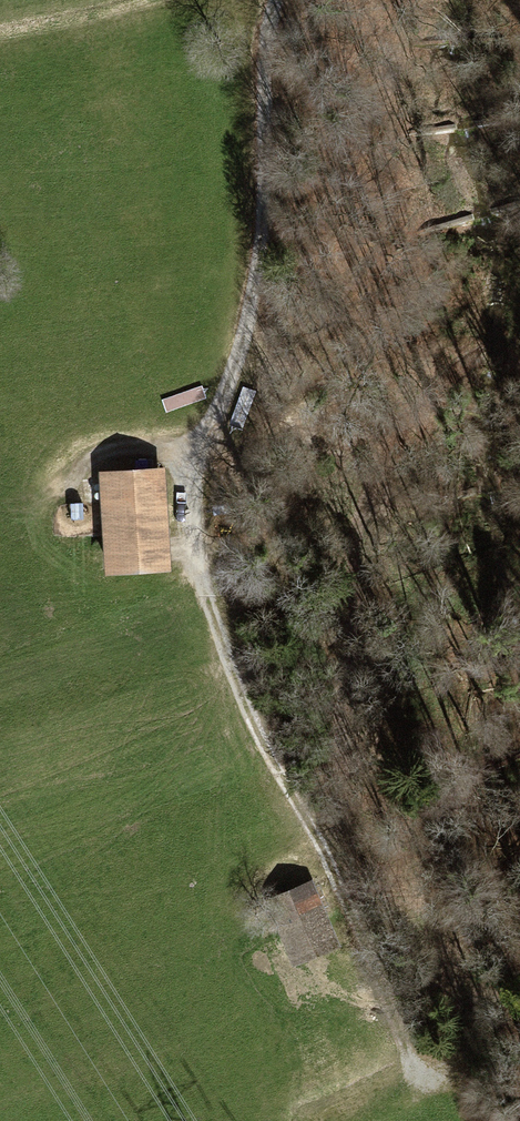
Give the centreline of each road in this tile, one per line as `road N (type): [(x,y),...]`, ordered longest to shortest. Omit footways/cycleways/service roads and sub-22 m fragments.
road 1 (track): [(274,0),(257,59),(266,128),(263,239),(225,412),(203,462),(203,546),(220,633),(262,749),(367,949),(416,1083)]
road 2 (track): [(335,881),(355,627),(352,545),(368,472),(420,400),(456,371)]

